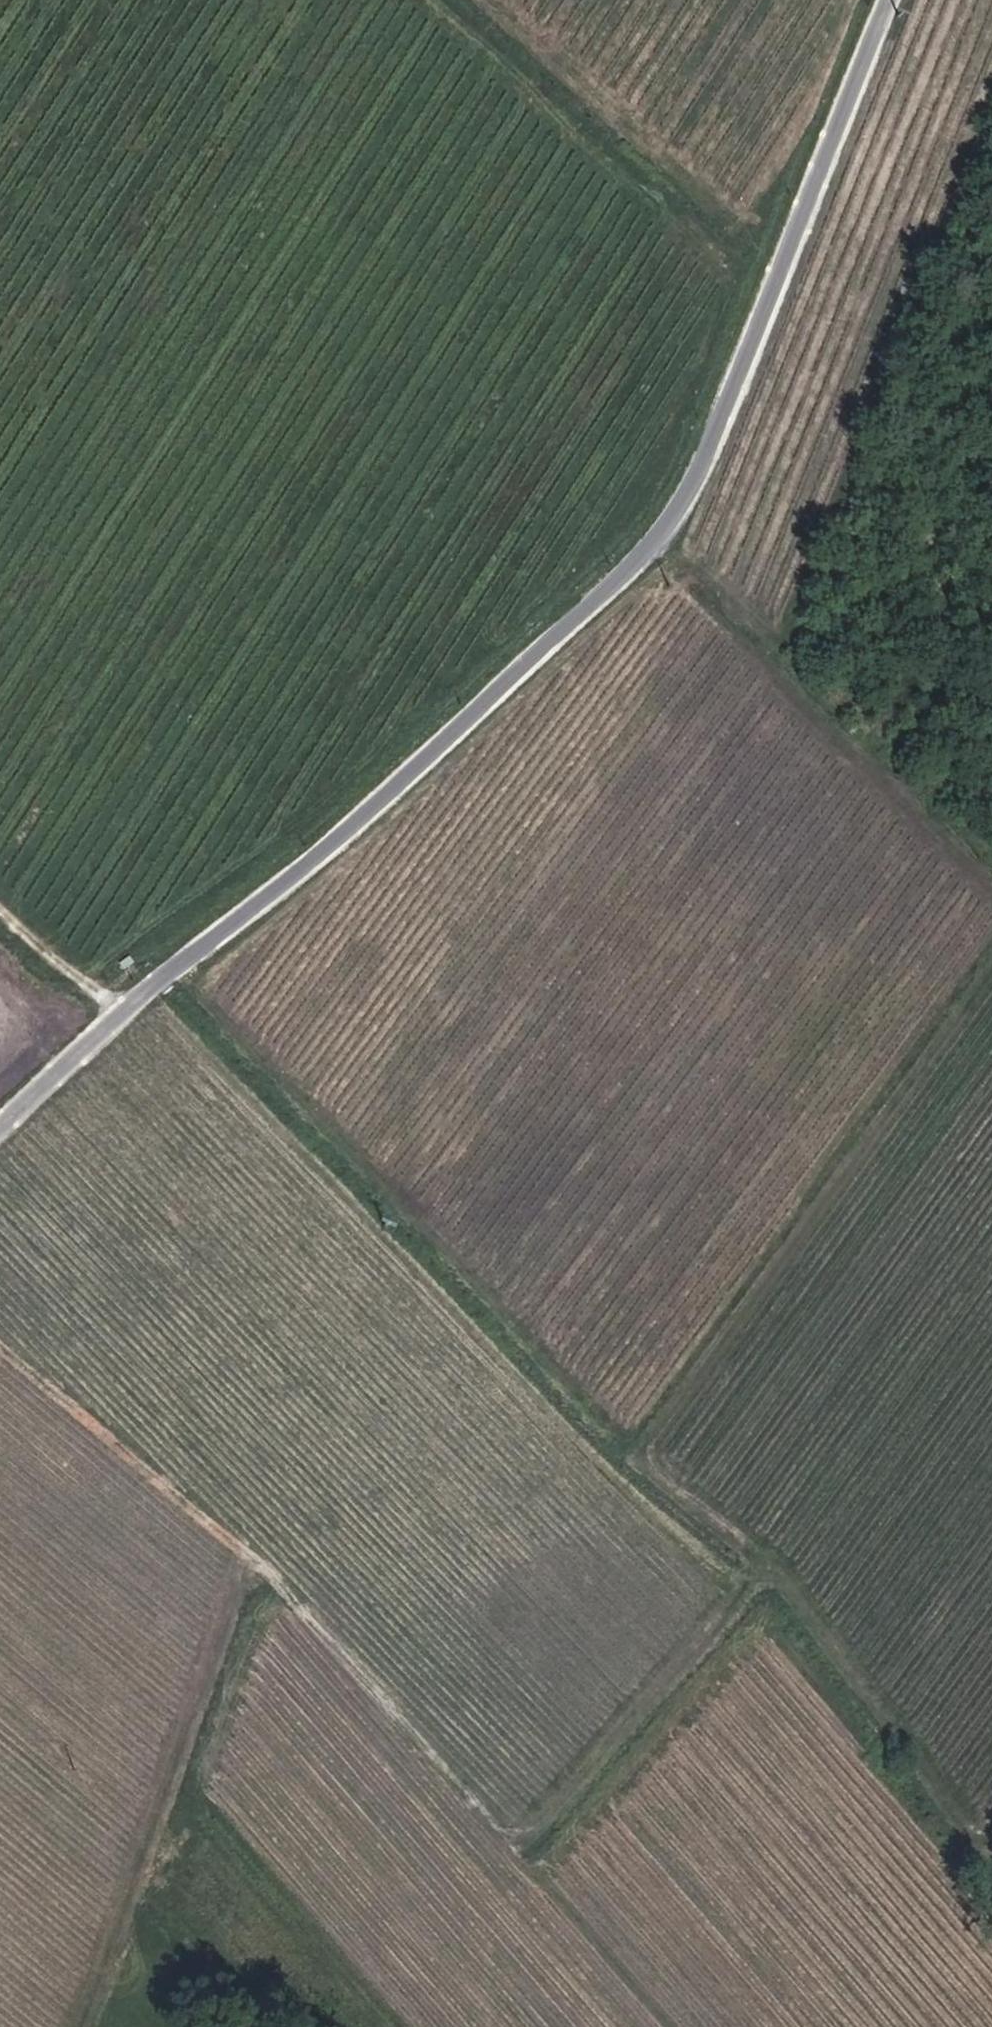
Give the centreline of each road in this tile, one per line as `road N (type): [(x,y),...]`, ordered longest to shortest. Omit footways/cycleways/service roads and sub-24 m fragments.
road 1 (residential): [(889,0),(672,522),(122,1008),(0,1130)]
road 2 (track): [(122,1008),(60,968),(0,911)]

